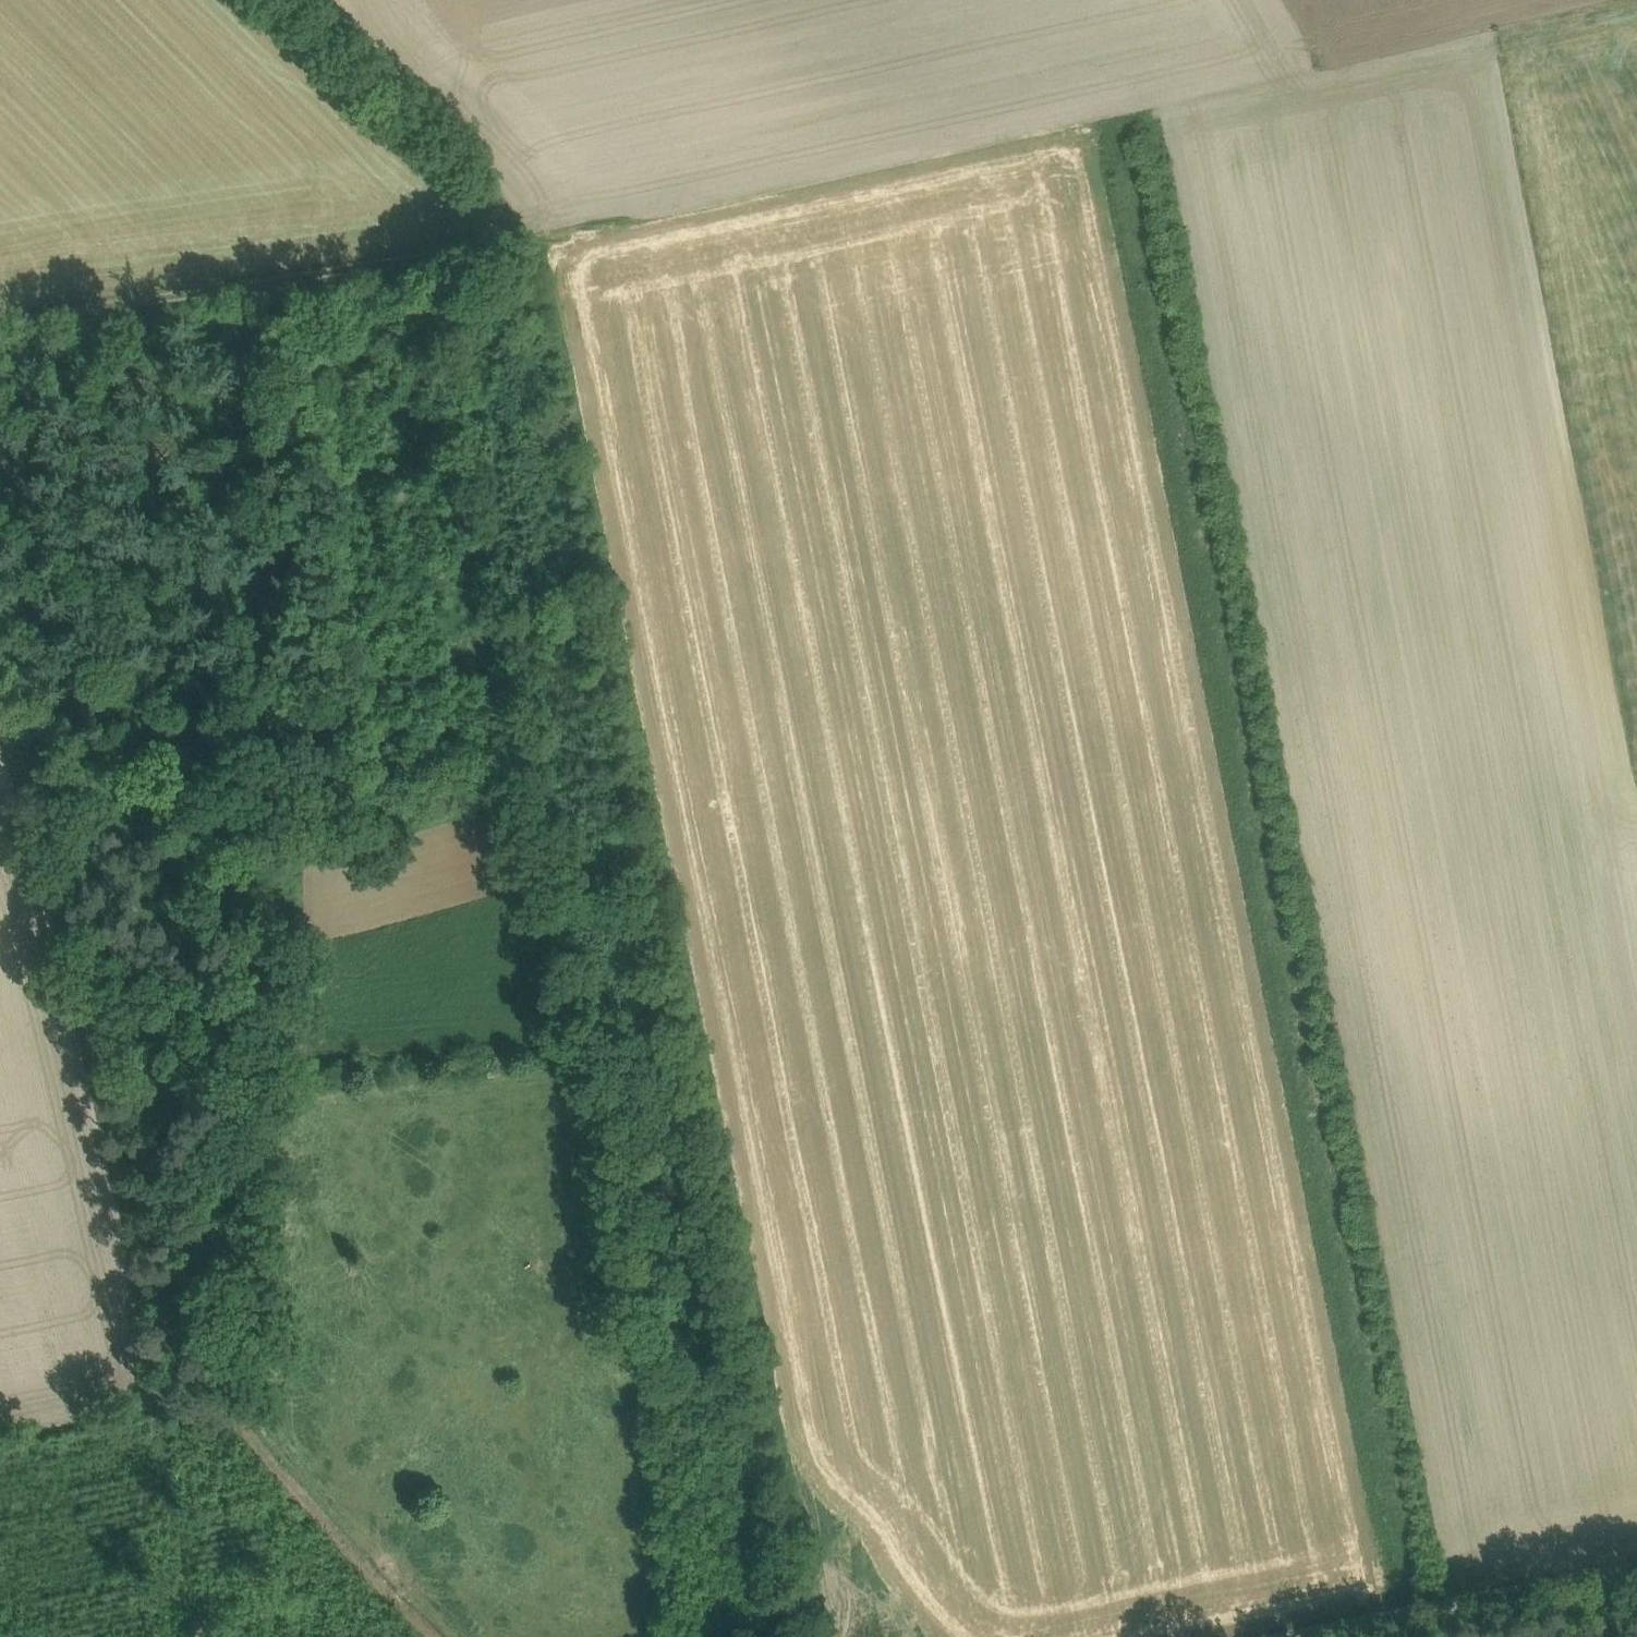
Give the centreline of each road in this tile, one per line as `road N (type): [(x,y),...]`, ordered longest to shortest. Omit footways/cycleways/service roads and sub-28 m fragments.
road 1 (track): [(0,318),(495,218)]
road 2 (unclassified): [(1636,1564),(1282,1636)]

